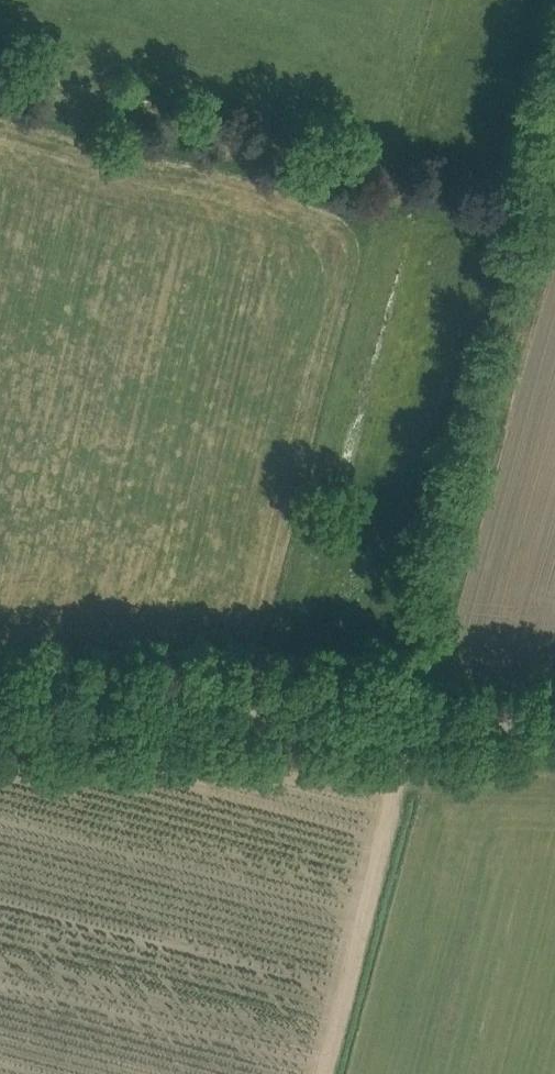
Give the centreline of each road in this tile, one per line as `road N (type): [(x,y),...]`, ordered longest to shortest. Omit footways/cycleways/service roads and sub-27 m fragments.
road 1 (track): [(0,723),(554,729)]

